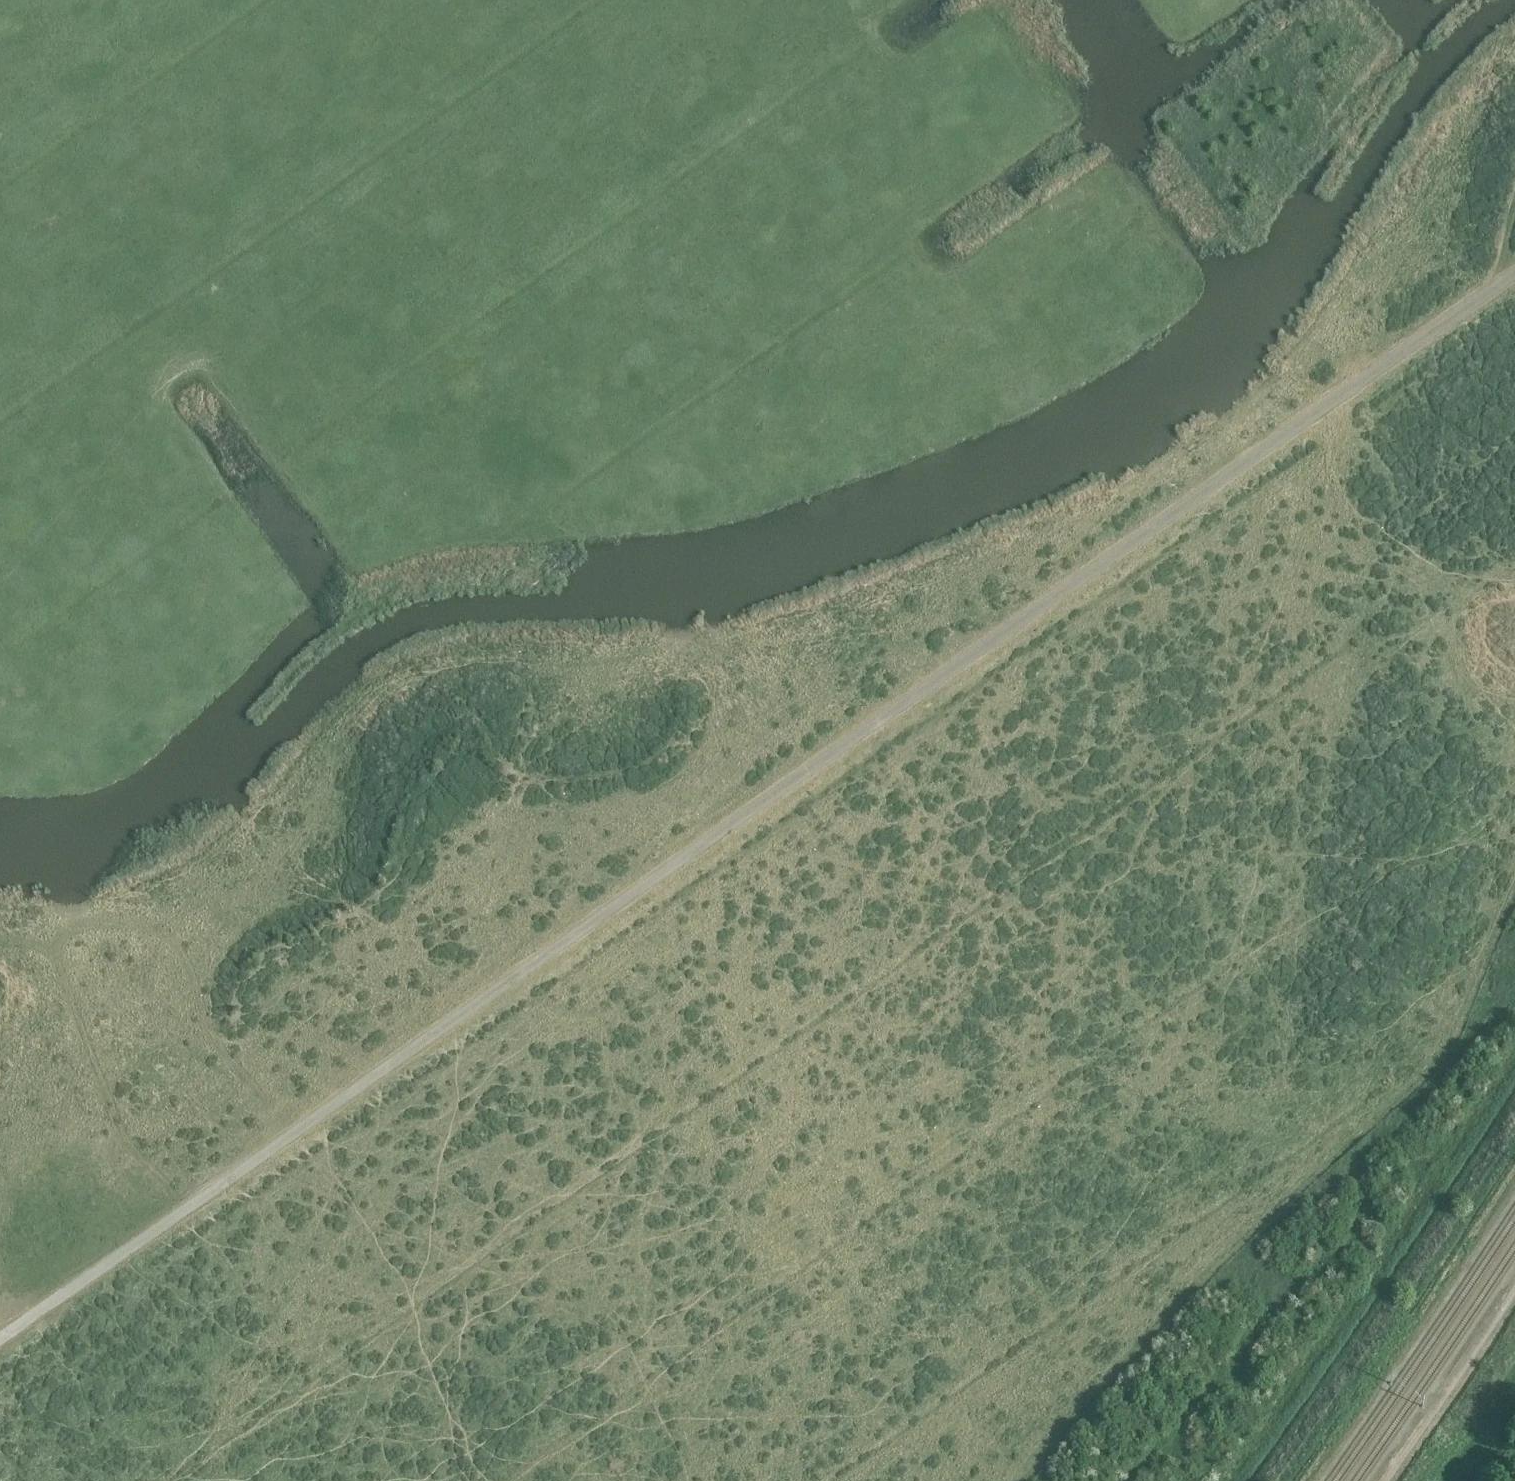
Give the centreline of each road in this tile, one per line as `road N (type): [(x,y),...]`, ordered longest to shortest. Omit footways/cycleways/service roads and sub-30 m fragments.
road 1 (track): [(1514,286),(0,1339)]
road 2 (track): [(1396,1480),(1514,1305)]

